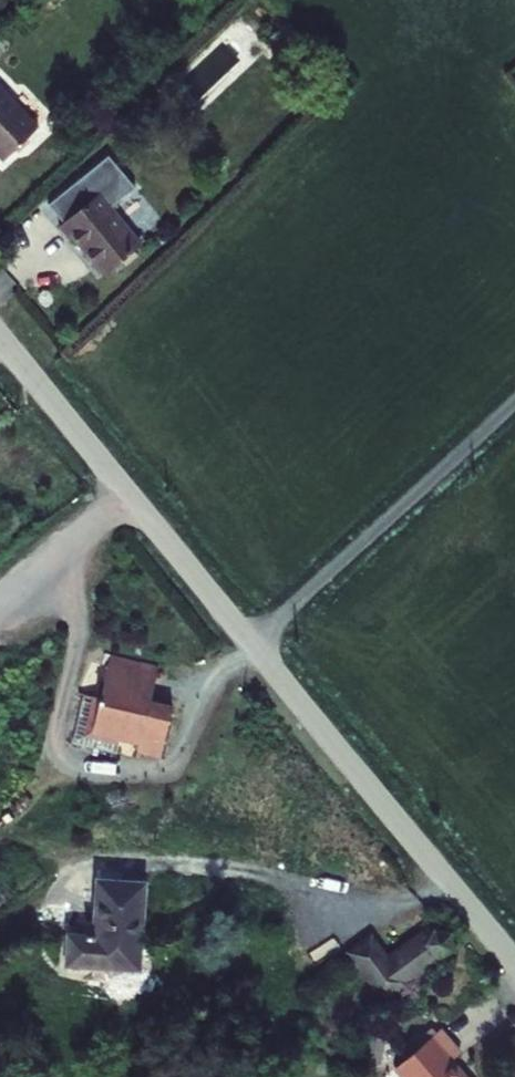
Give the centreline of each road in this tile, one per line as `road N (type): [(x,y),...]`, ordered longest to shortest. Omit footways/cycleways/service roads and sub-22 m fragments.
road 1 (residential): [(251,648),(514,965)]
road 2 (residential): [(0,339),(251,648)]
road 3 (unclassified): [(251,648),(514,403)]

